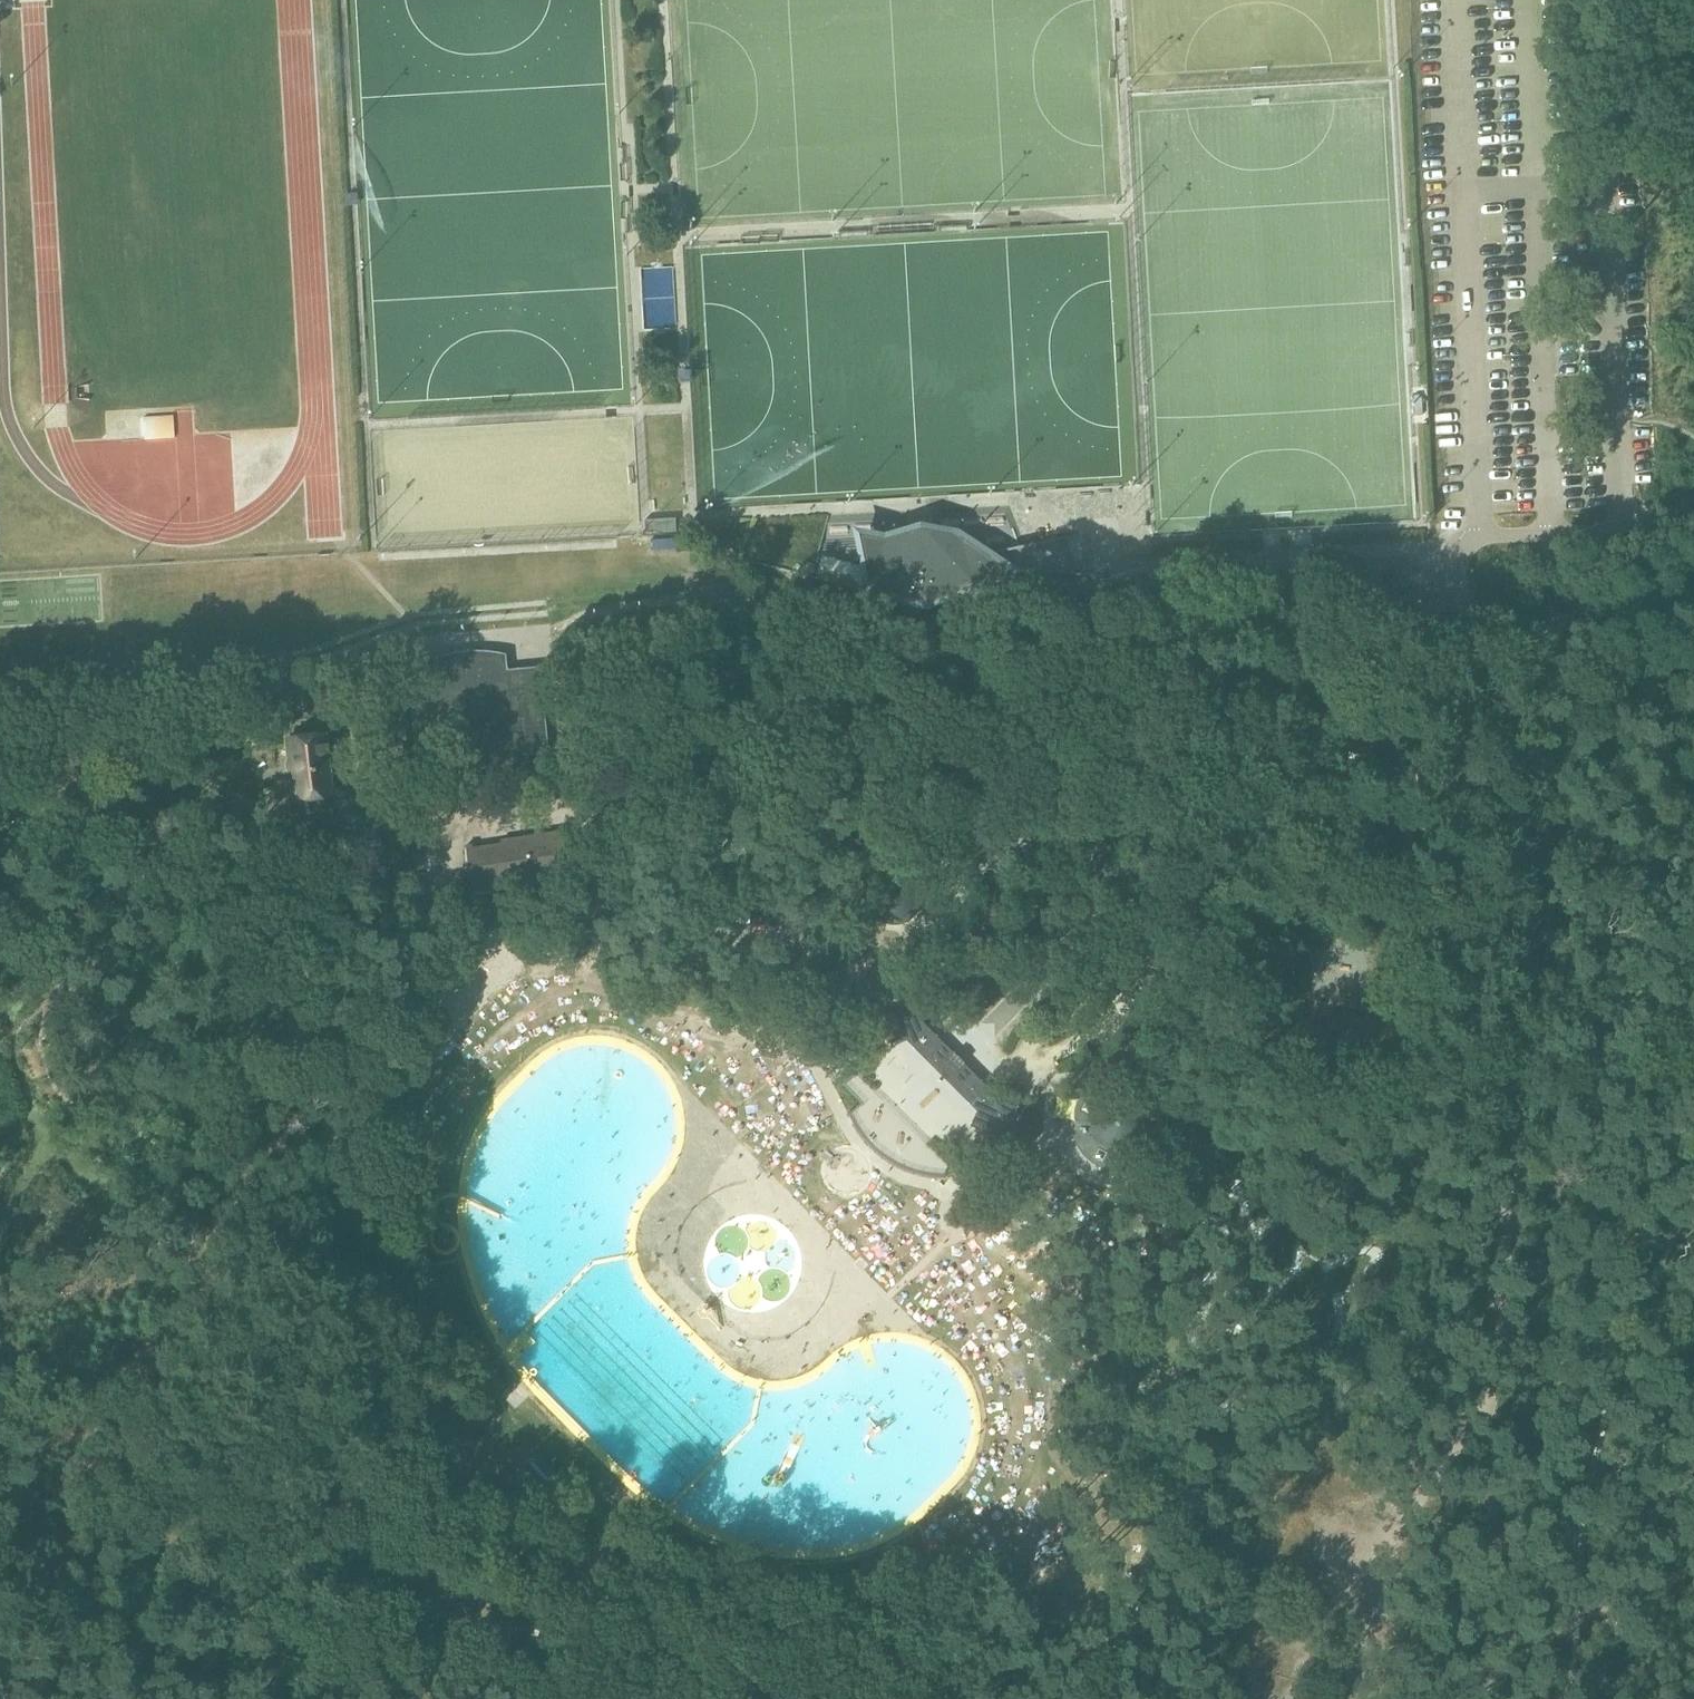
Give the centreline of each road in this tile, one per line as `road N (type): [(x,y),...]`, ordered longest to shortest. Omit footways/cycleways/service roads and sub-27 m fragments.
road 1 (track): [(1495,1408),(1480,1696)]

